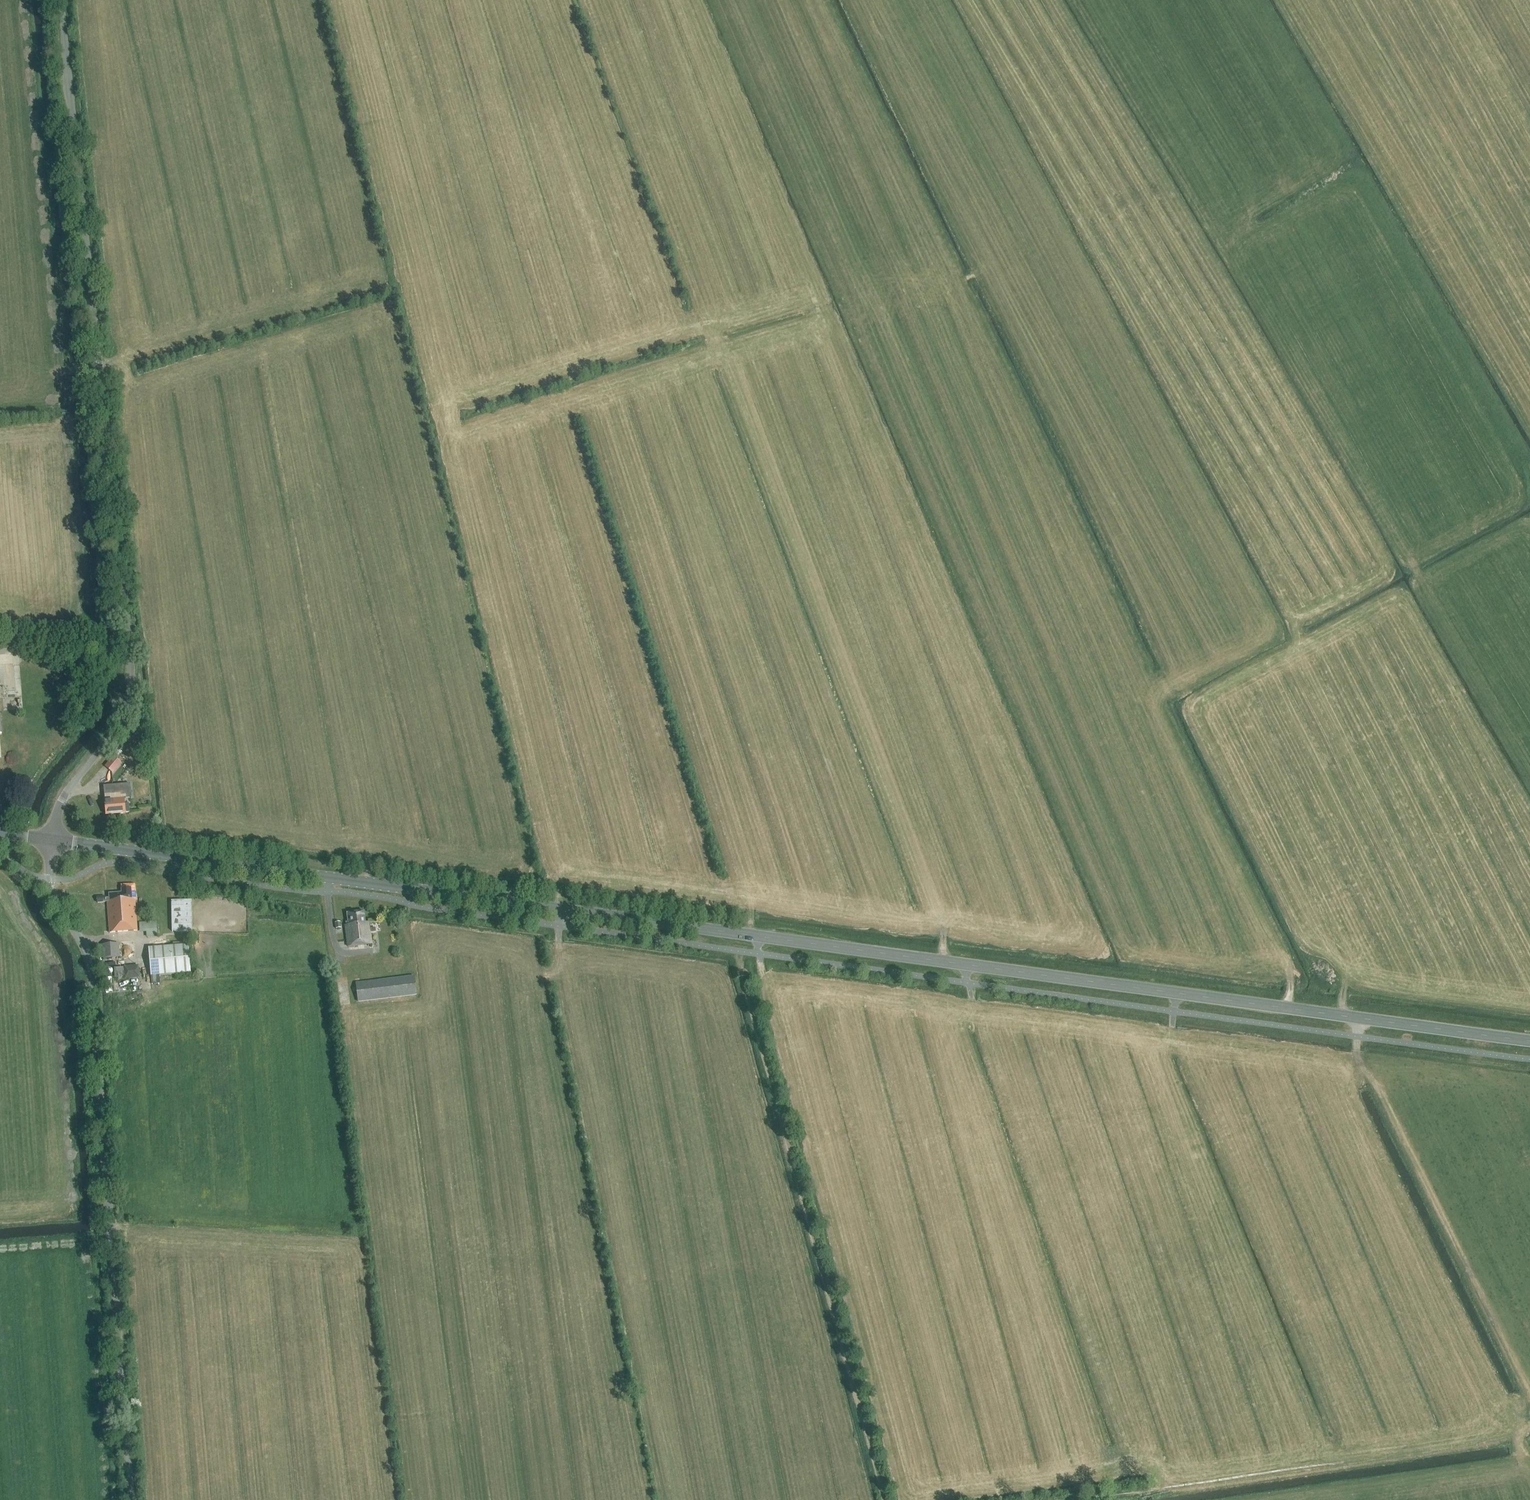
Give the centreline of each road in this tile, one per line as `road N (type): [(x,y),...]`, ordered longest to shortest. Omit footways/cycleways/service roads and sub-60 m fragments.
road 1 (tertiary): [(53,841),(1529,1040)]
road 2 (unclassified): [(53,841),(64,795),(116,728),(131,678),(60,0)]
road 3 (unclassified): [(131,1499),(89,959),(51,888),(53,841)]

